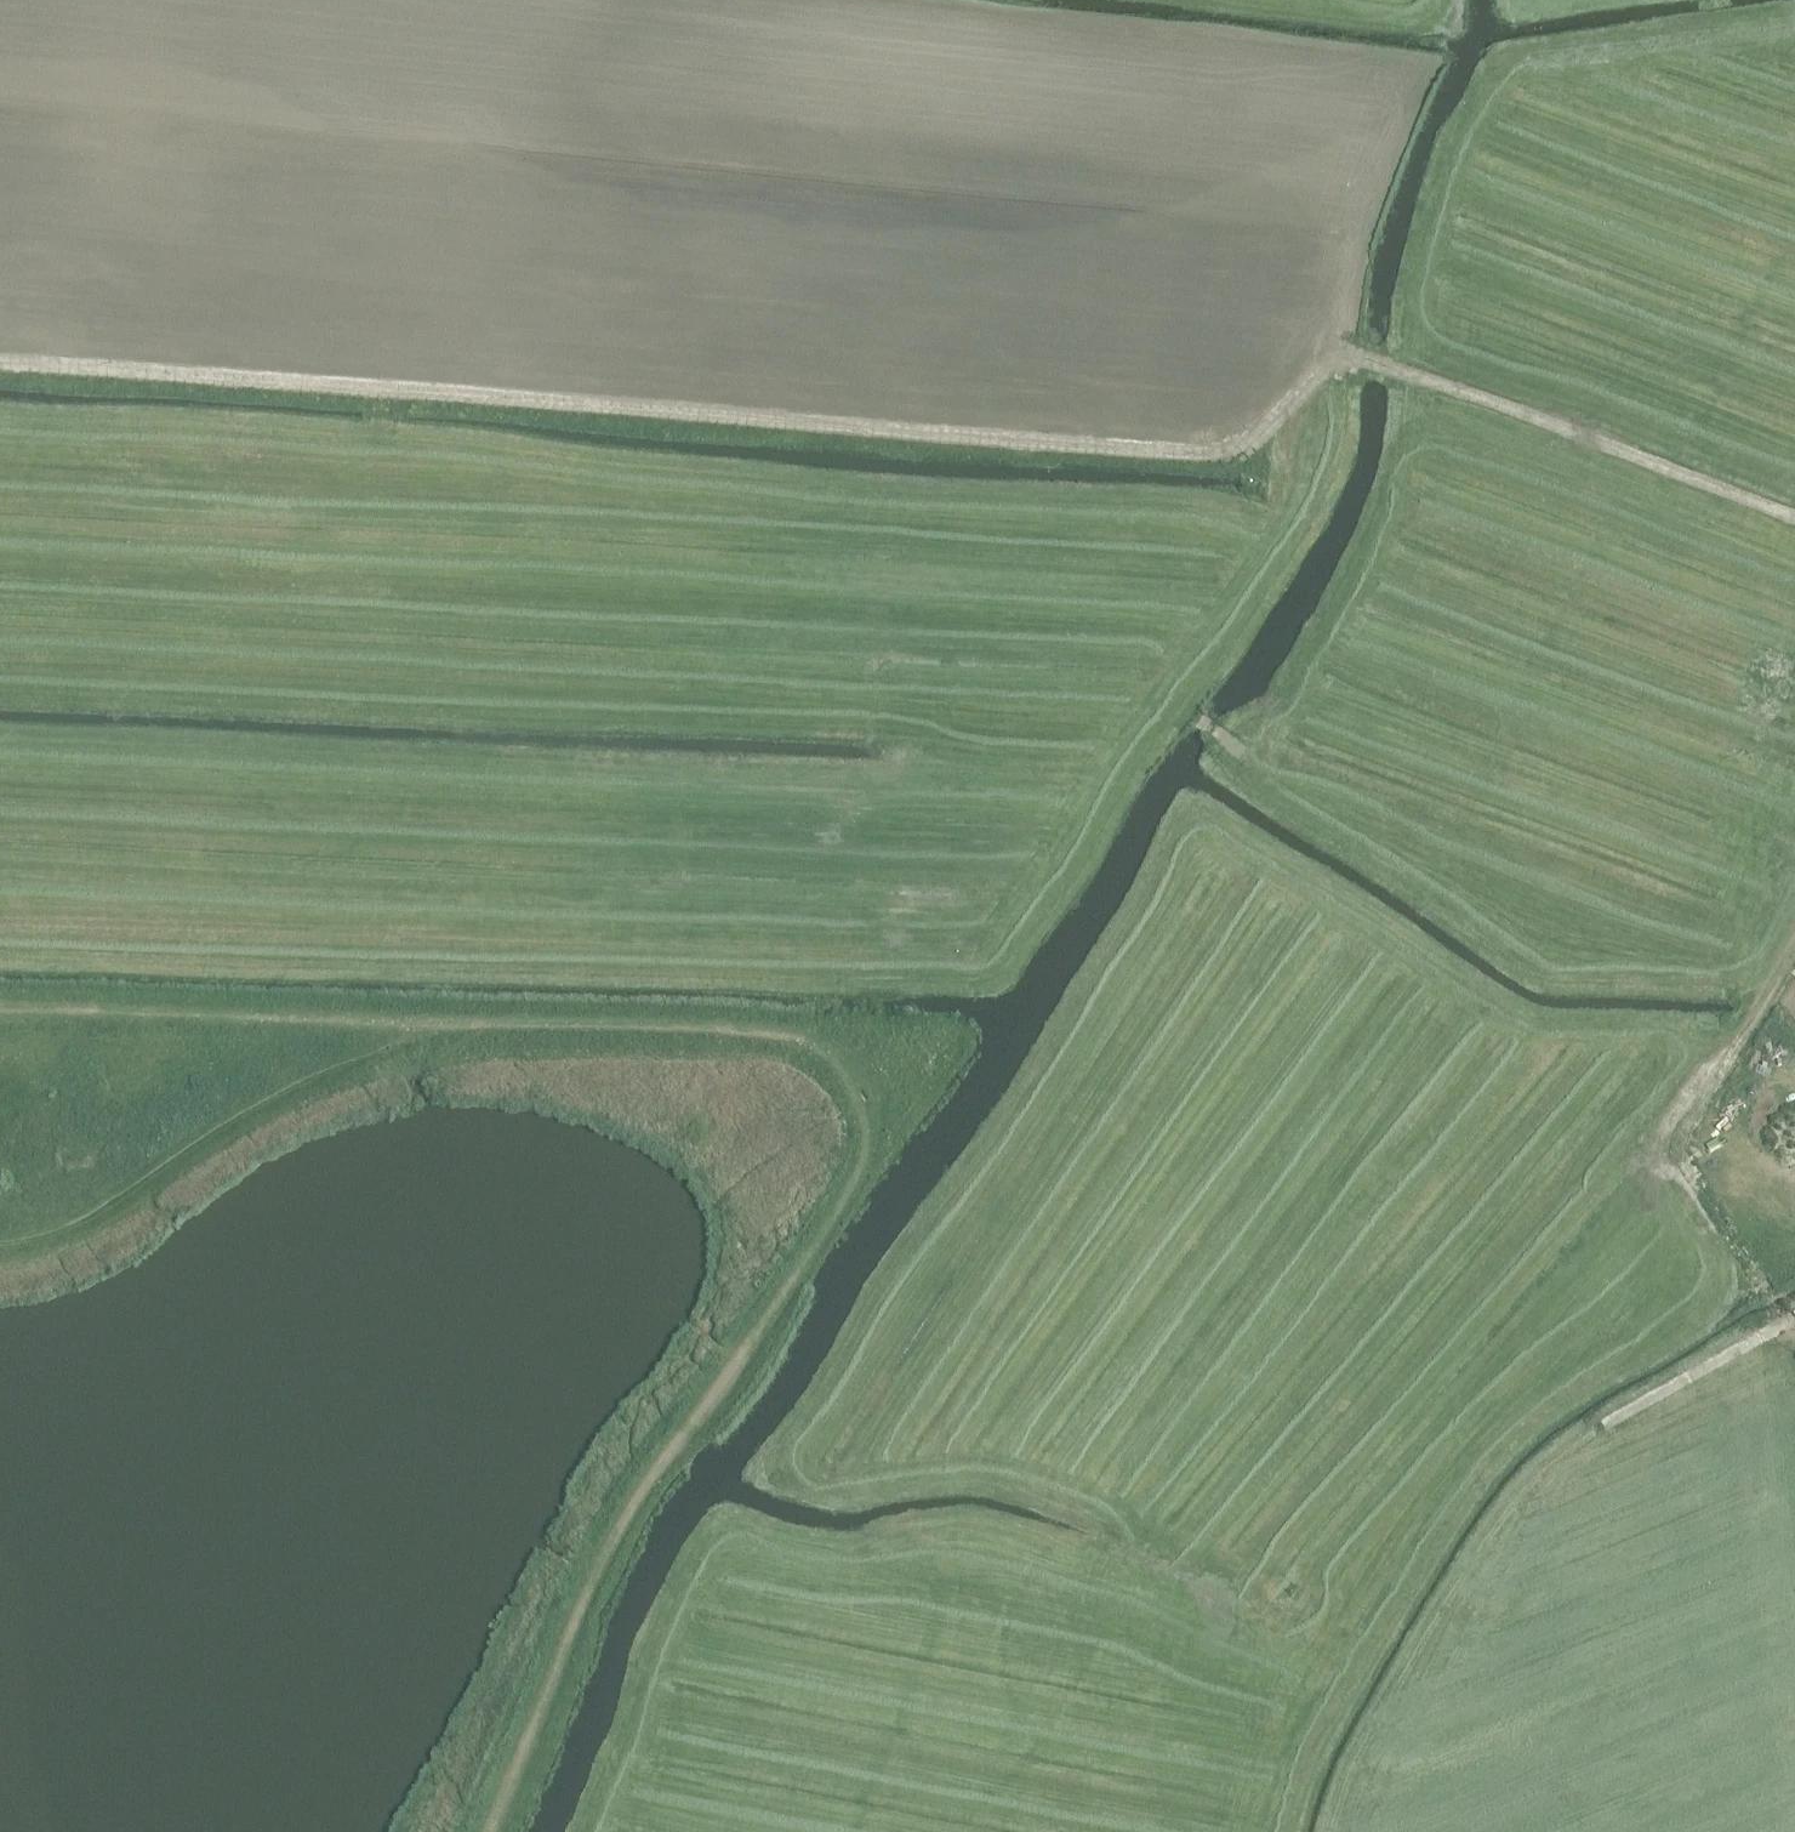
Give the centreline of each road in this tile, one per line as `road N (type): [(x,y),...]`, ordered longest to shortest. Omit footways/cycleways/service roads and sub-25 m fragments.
road 1 (track): [(0,362),(1209,453),(1246,442),(1351,353),(1794,519)]
road 2 (track): [(1794,960),(1681,1145),(1788,1319),(1605,1426)]

